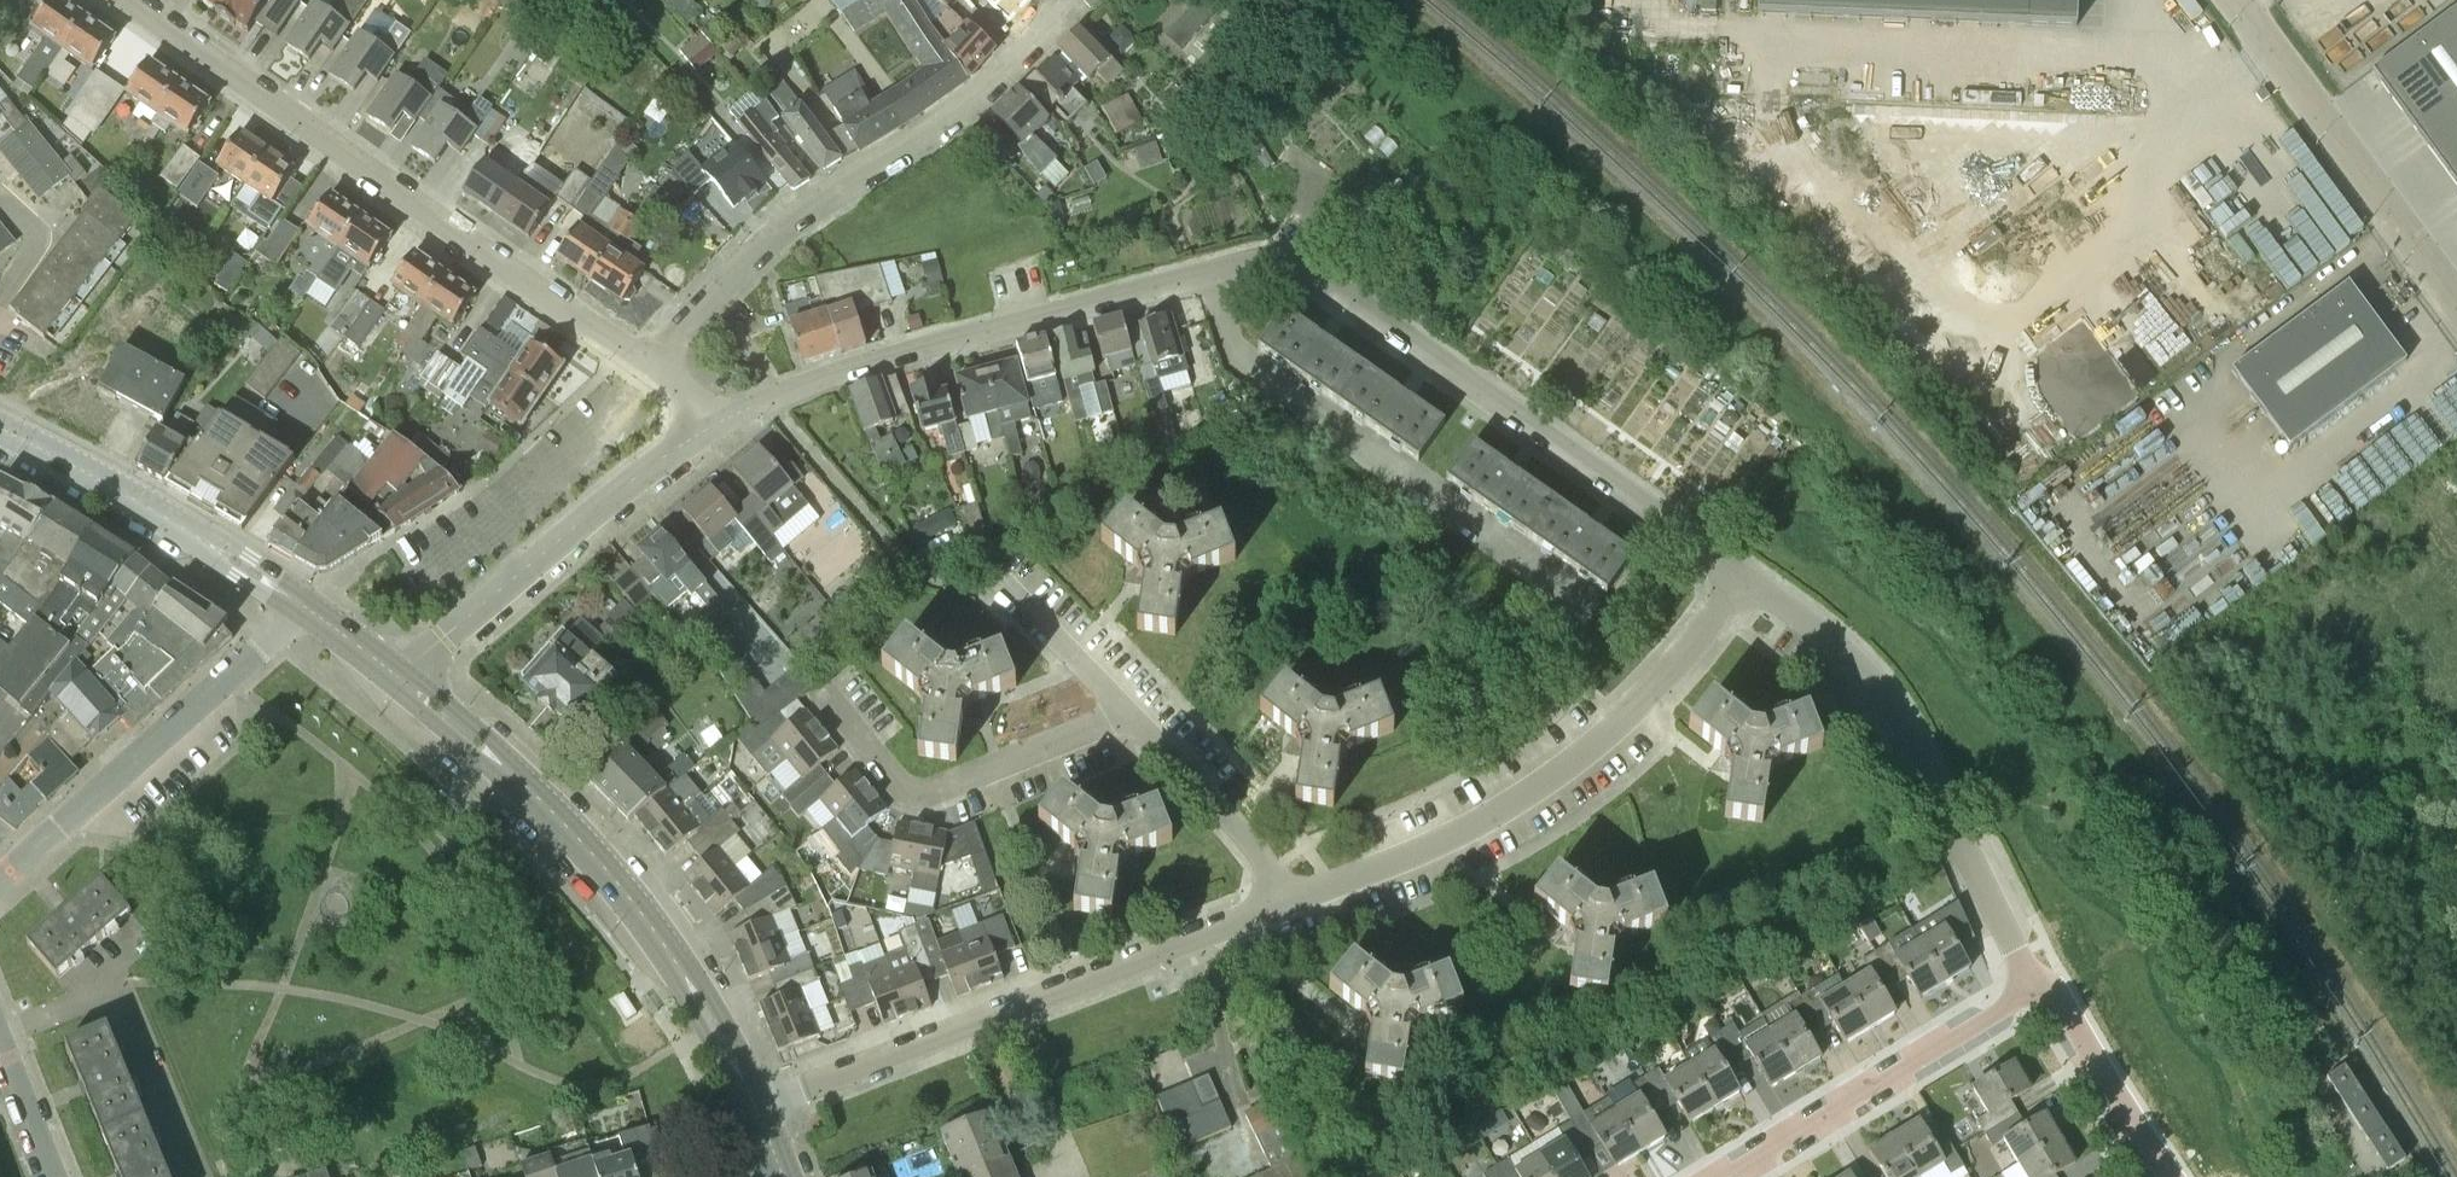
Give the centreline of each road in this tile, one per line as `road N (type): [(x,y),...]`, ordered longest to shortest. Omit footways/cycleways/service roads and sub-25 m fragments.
road 1 (residential): [(648,368),(129,0)]
road 2 (residential): [(717,424),(837,373),(1261,258),(1306,267)]
road 3 (residential): [(1281,906),(1480,820),(1589,749),(1663,678),(1745,576)]
road 4 (residential): [(648,368),(782,229),(963,111),(1074,0)]
road 5 (tertiary): [(757,1106),(682,973),(612,879),(456,719),(400,677)]
road 6 (residential): [(757,1106),(1281,906)]
road 7 (residential): [(1745,576),(1306,267)]
road 8 (residential): [(2035,988),(1885,691),(1834,640),(1745,576)]
road 9 (residential): [(0,877),(300,603)]
road 10 (residential): [(400,677),(604,500),(717,424)]
road 11 (residential): [(1129,716),(946,788),(914,793),(893,780),(818,691)]
road 12 (residential): [(1726,1176),(2035,988)]
road 13 (residential): [(2456,287),(2242,0)]
road 14 (tertiary): [(300,603),(129,496),(0,430)]
road 15 (residential): [(1281,906),(1259,852),(1129,716)]
road 16 (residential): [(2153,1176),(2035,988)]
road 17 (residential): [(1129,716),(1000,583)]
road 18 (residential): [(52,1176),(0,1046)]
road 19 (residential): [(0,197),(35,236),(0,302)]
road 20 (tertiary): [(400,677),(300,603)]

